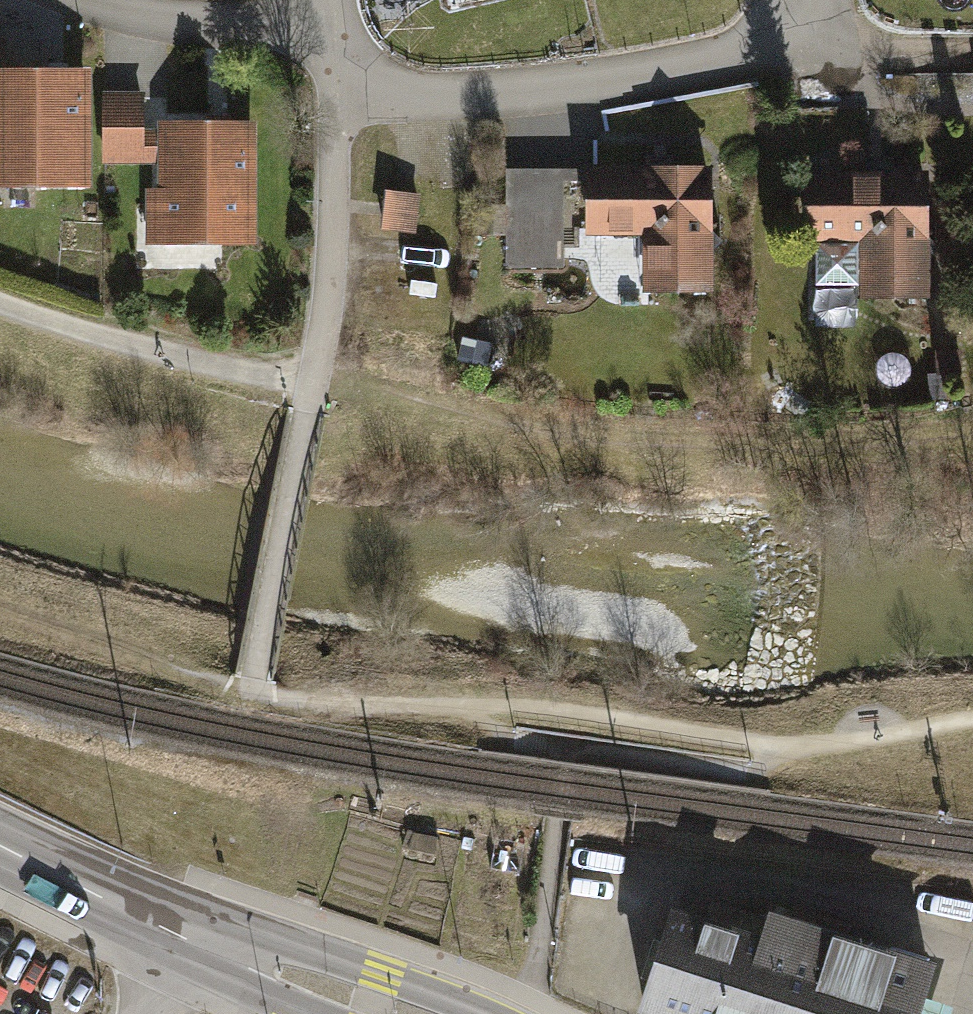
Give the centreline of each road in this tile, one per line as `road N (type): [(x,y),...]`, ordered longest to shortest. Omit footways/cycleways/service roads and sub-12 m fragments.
road 1 (track): [(0,314),(170,365),(576,442),(812,454),(972,435)]
road 2 (residential): [(341,73),(329,324),(255,690)]
road 3 (track): [(255,690),(561,709),(787,749)]
road 4 (residential): [(810,43),(735,68),(430,114),(341,73)]
road 5 (primary): [(398,1013),(258,967),(0,839)]
road 6 (residential): [(49,0),(261,41),(341,73)]
road 7 (track): [(787,749),(753,773),(566,750)]
road 8 (track): [(972,719),(787,749)]

